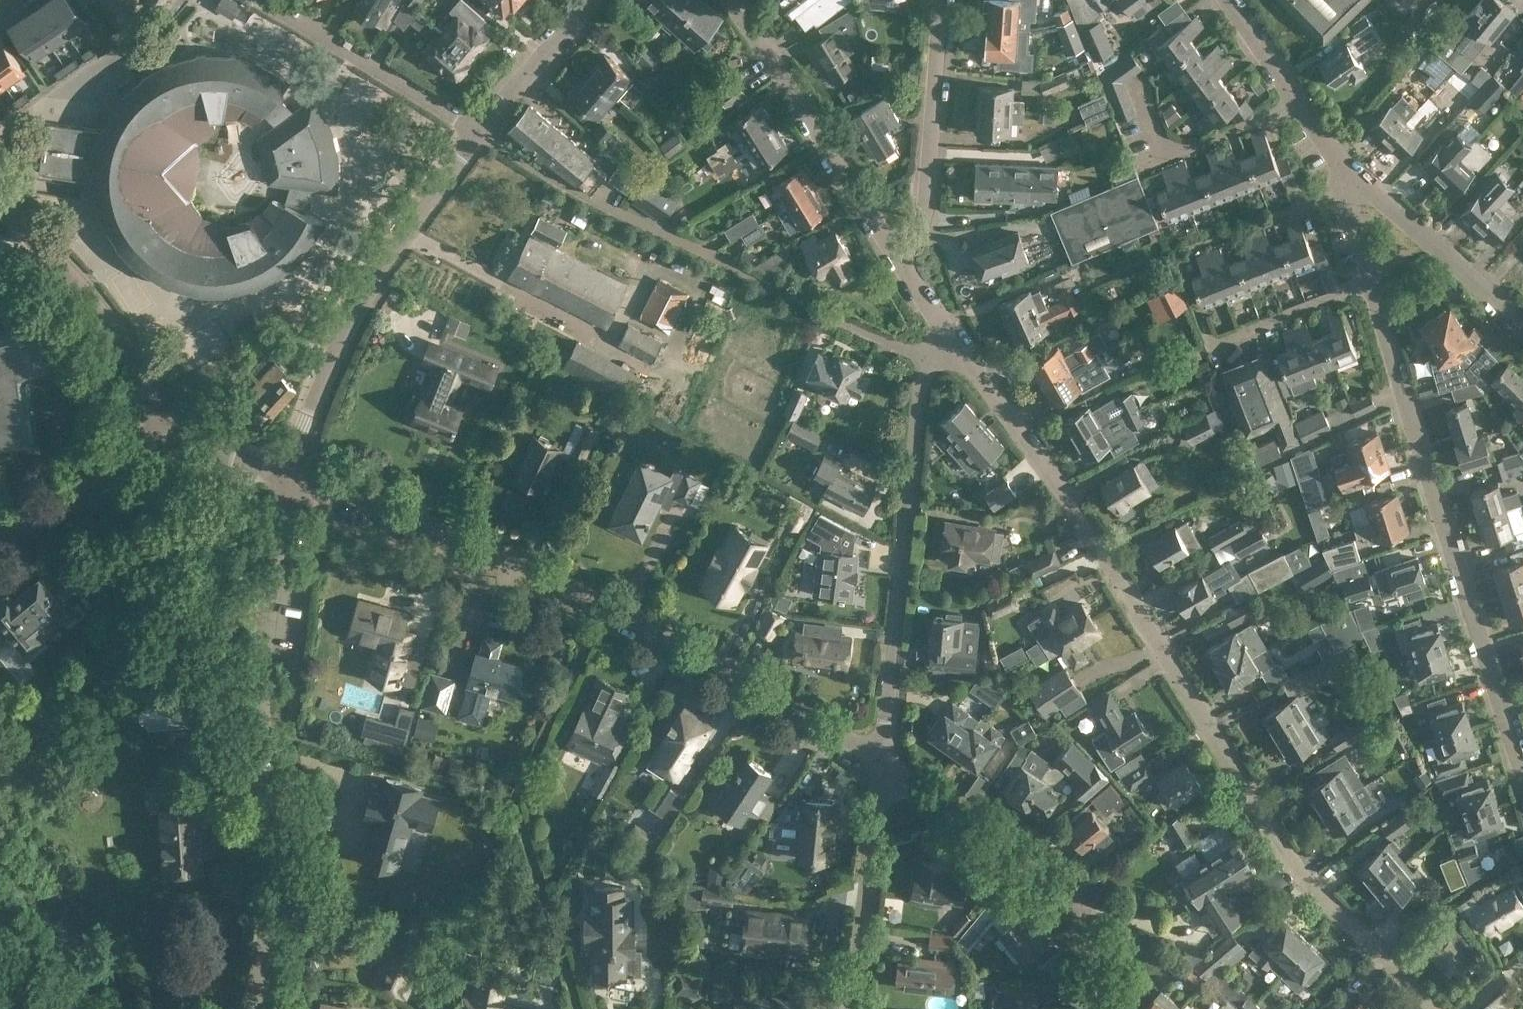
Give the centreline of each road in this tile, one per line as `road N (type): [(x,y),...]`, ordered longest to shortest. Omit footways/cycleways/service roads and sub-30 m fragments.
road 1 (residential): [(1435,1008),(1302,876),(1071,503),(945,332)]
road 2 (residential): [(883,764),(744,677),(509,557),(285,467)]
road 3 (residential): [(254,1008),(285,467)]
road 4 (residential): [(1522,766),(1371,284)]
road 5 (residential): [(924,356),(585,197),(477,129)]
road 6 (track): [(0,812),(64,704),(253,461)]
road 7 (residential): [(883,764),(924,356)]
road 8 (unclassified): [(285,467),(355,298),(477,129)]
road 9 (residential): [(1099,1008),(1086,919),(1058,881),(883,764)]
road 10 (residential): [(901,262),(729,0)]
road 11 (residential): [(168,425),(117,340),(0,206)]
road 12 (residential): [(901,262),(925,210),(940,0)]
road 13 (residential): [(477,129),(263,0)]
road 14 (residential): [(849,1008),(883,764)]
road 15 (residential): [(1522,327),(1342,171)]
road 16 (residential): [(1140,87),(1160,146),(1201,142),(1294,101)]
road 17 (residential): [(0,518),(103,469),(168,425)]
road 18 (unclassified): [(477,129),(593,0)]
road 19 (residential): [(1225,340),(1371,284)]
road 20 (unclassified): [(285,467),(168,425)]

